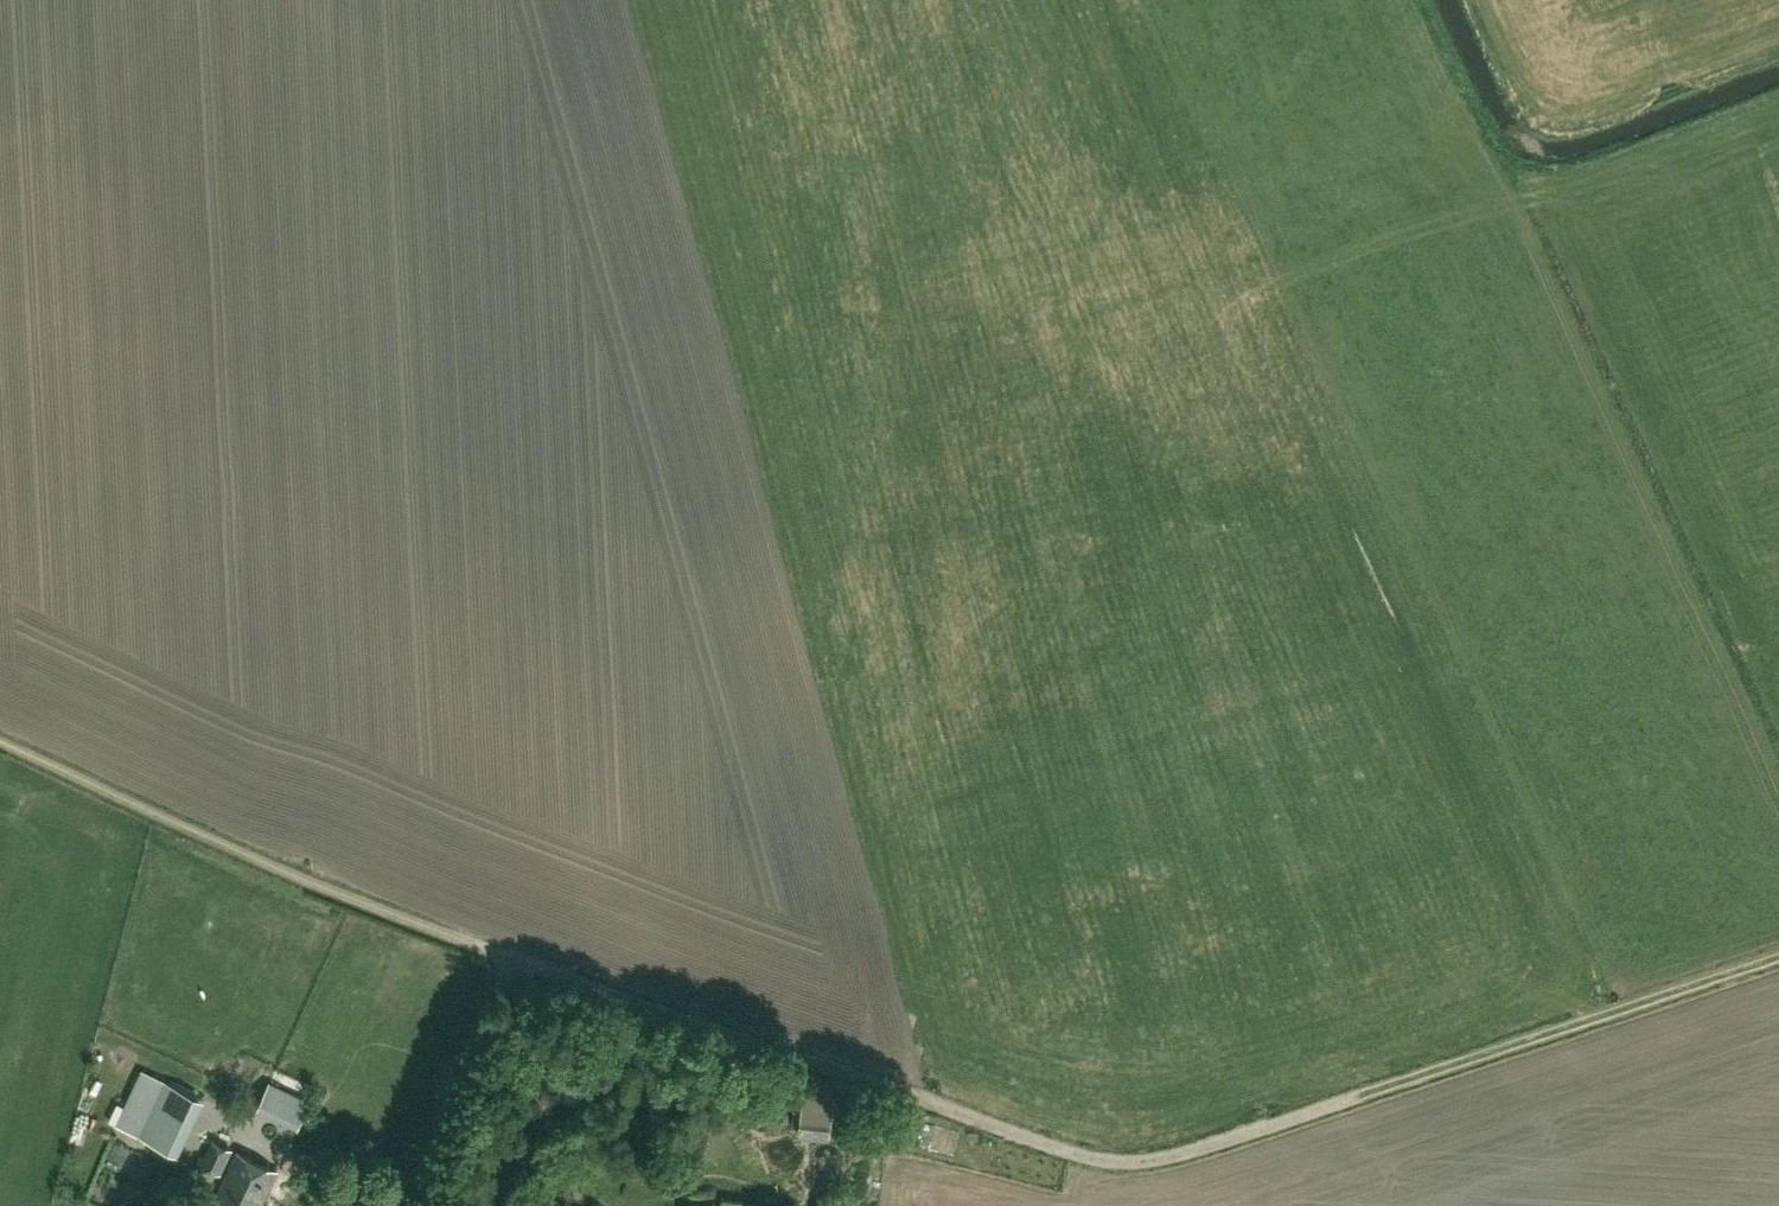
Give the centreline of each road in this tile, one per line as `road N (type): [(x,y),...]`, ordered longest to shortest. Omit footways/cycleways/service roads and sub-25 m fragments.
road 1 (track): [(420,1205),(507,953)]

